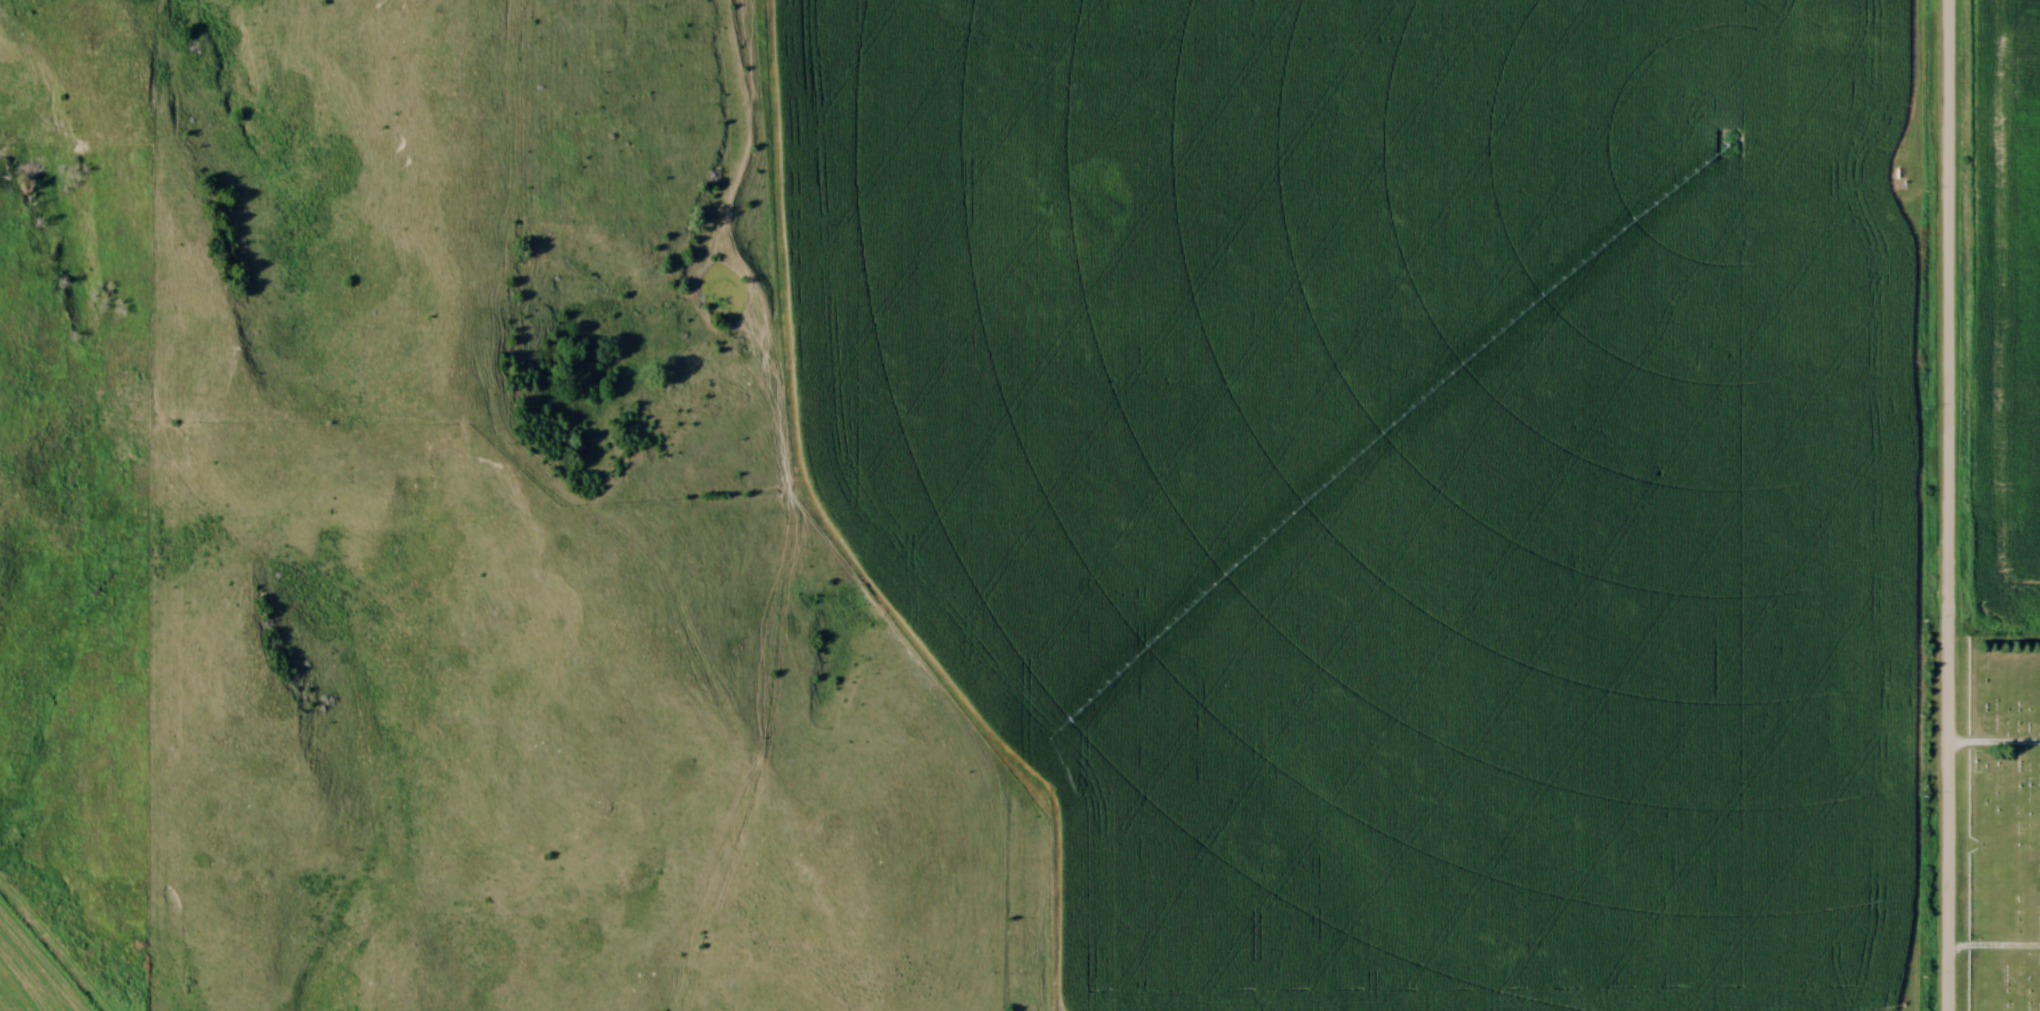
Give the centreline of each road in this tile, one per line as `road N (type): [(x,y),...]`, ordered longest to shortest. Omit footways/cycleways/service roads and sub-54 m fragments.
road 1 (residential): [(1949,0),(1949,1010)]

